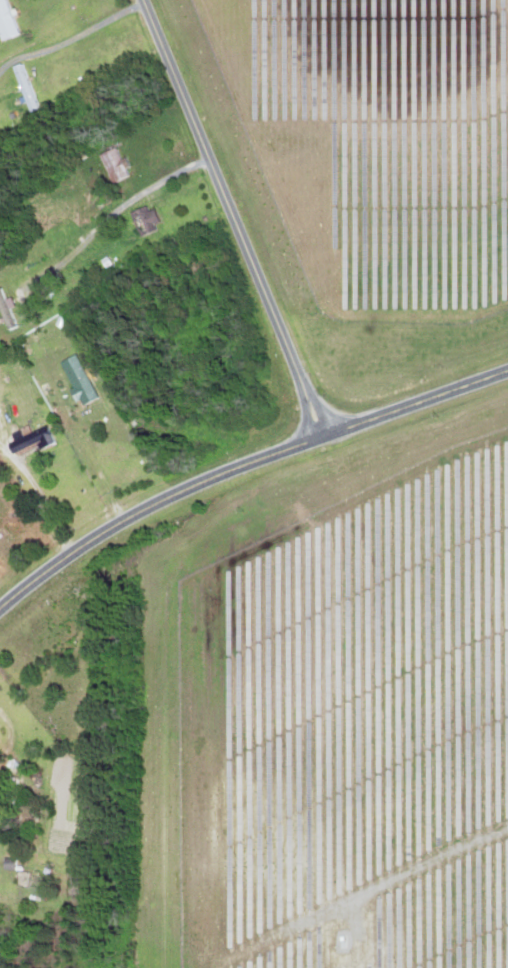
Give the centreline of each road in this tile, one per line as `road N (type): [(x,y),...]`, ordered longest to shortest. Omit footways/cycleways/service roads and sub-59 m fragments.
road 1 (tertiary): [(0,607),(79,547),(169,496),(507,369)]
road 2 (residential): [(321,437),(144,0)]

